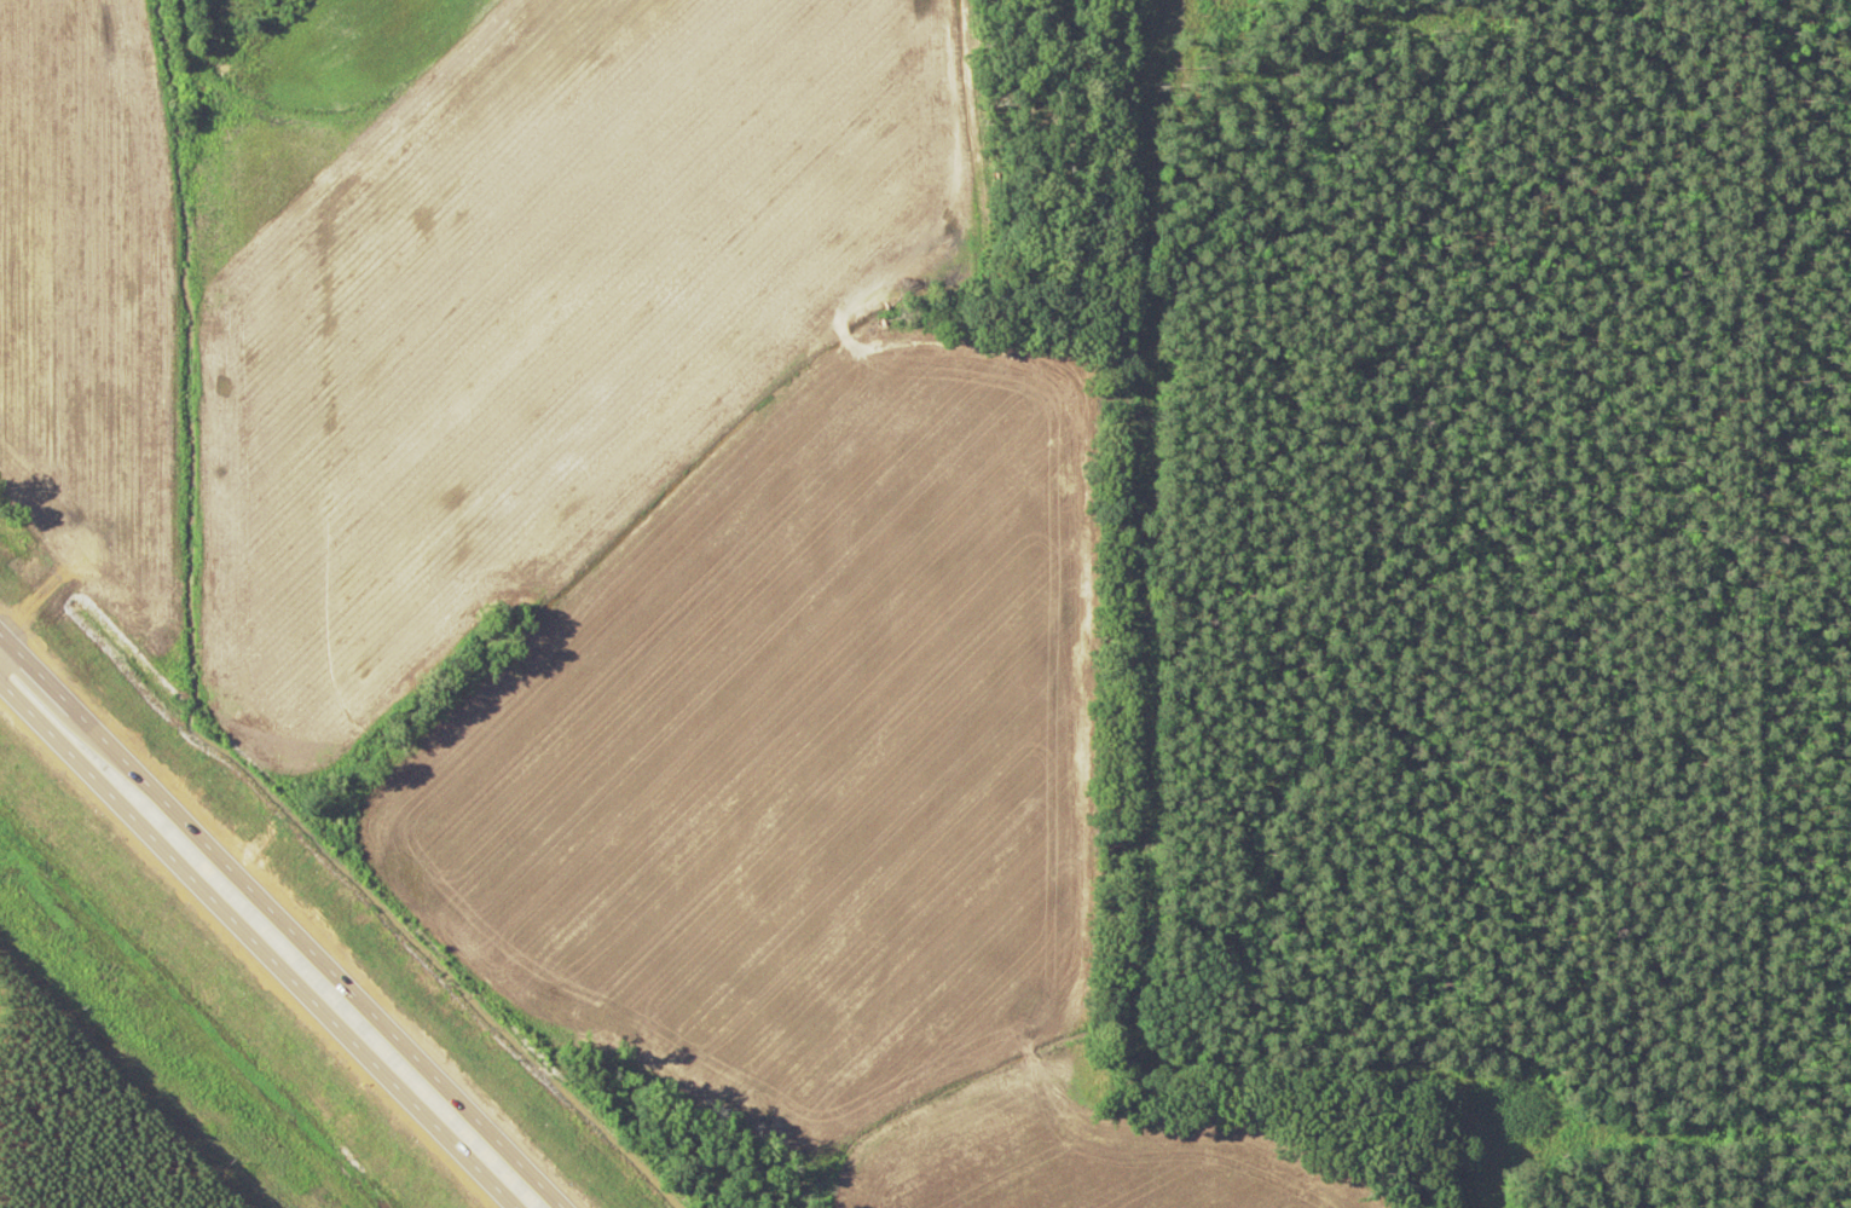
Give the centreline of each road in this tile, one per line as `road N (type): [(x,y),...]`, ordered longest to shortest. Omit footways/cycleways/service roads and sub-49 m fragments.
road 1 (primary): [(557,1207),(0,640)]
road 2 (primary): [(0,689),(505,1207)]

